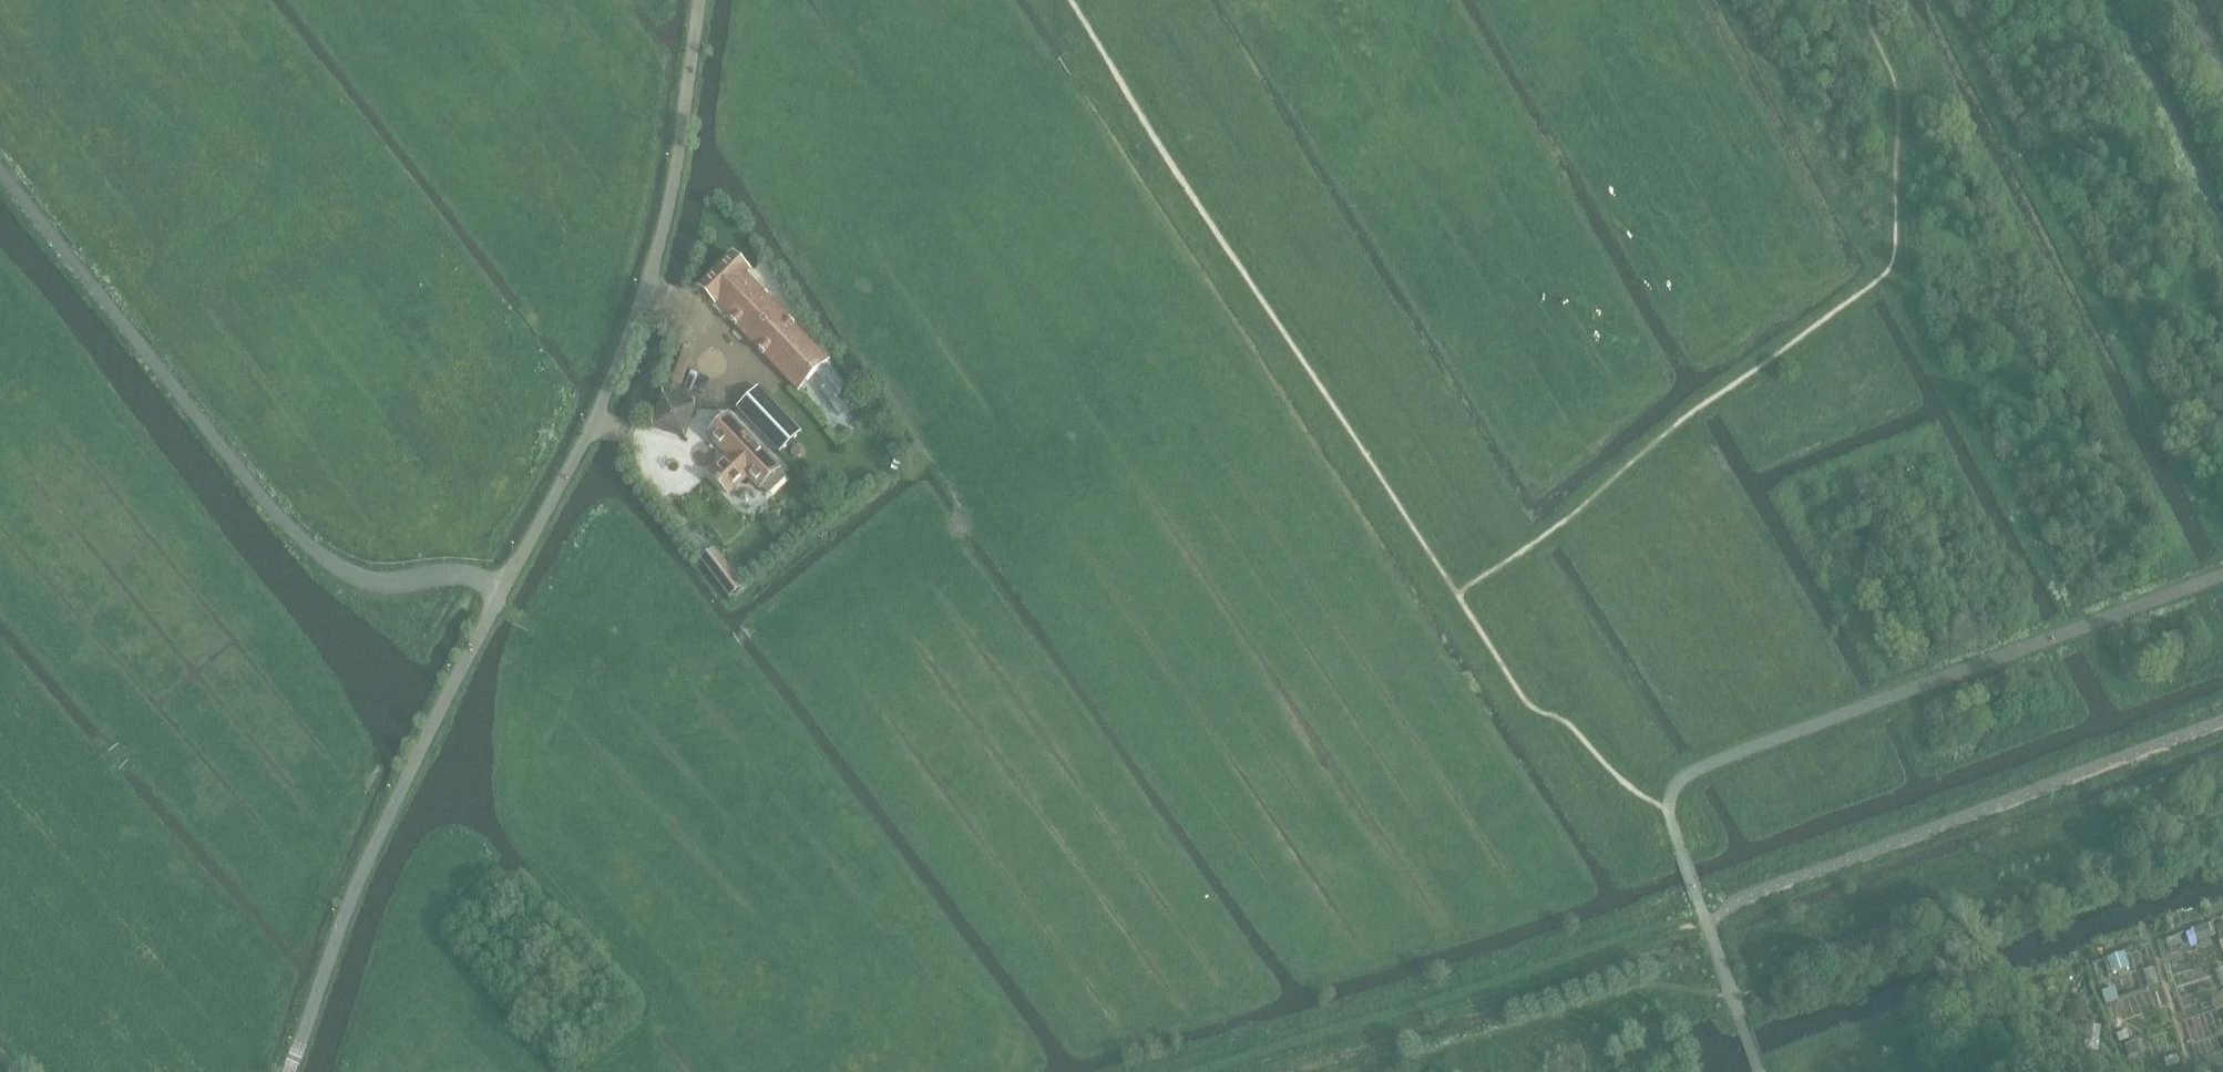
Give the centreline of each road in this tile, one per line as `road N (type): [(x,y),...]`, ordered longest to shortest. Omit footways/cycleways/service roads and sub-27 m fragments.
road 1 (unclassified): [(506,587),(458,575),(361,579),(320,555),(245,482),(0,172)]
road 2 (unclassified): [(506,587),(609,389),(648,289),(674,181),(700,0)]
road 3 (track): [(1192,1071),(1675,927),(1708,927)]
road 4 (unclassified): [(289,1071),(354,900),(506,587)]

